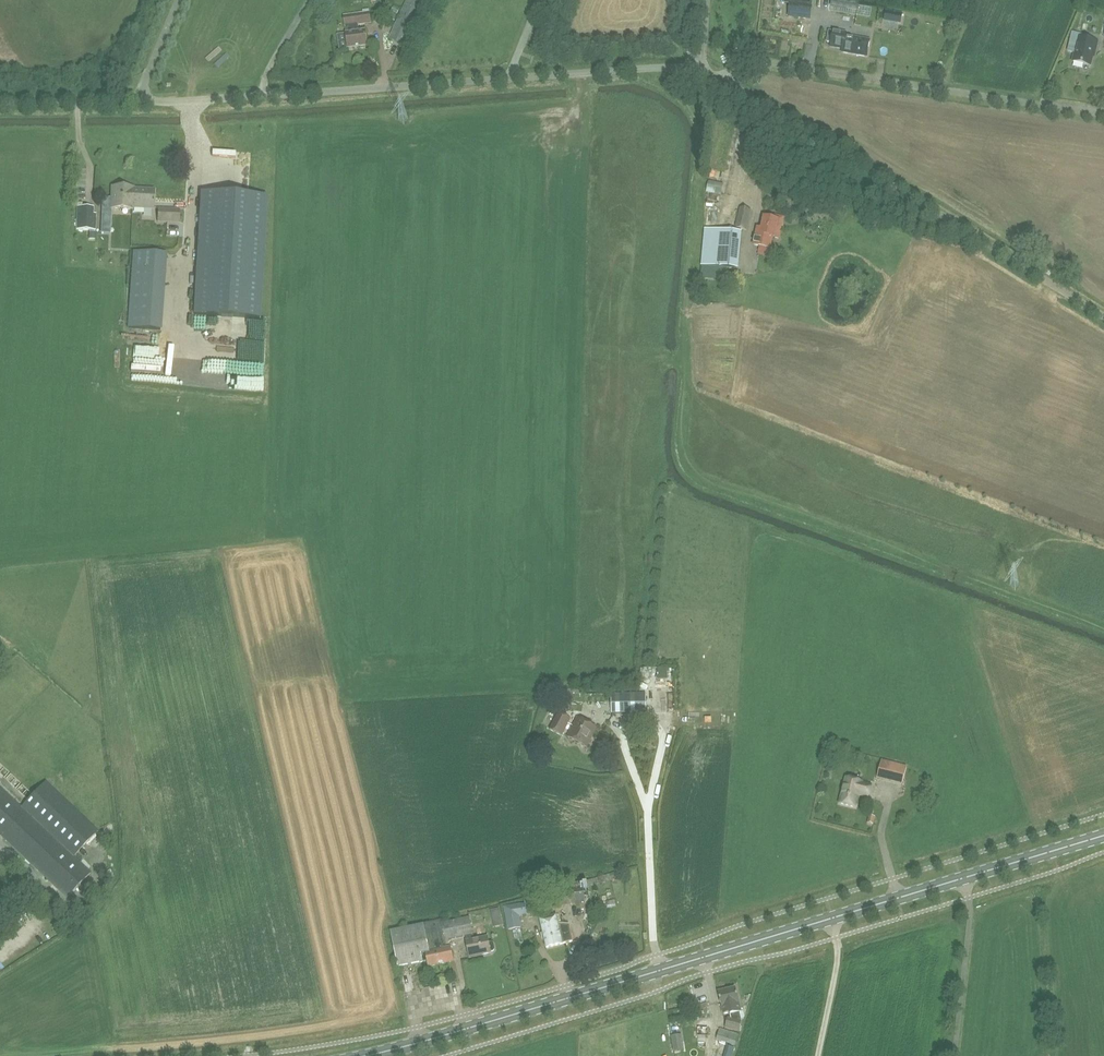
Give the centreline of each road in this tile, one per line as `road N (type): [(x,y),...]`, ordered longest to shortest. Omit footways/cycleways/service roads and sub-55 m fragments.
road 1 (secondary): [(362,1055),(1103,835)]
road 2 (unclassified): [(726,81),(651,68),(188,101),(0,105)]
road 3 (unclassified): [(1103,316),(726,81)]
road 4 (unclassified): [(1037,105),(753,60),(726,81)]

